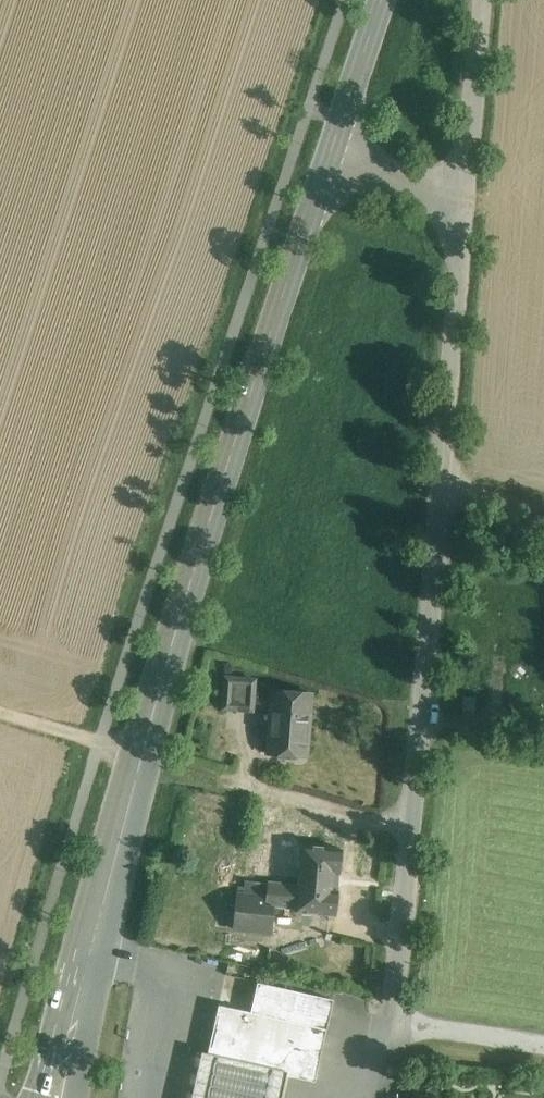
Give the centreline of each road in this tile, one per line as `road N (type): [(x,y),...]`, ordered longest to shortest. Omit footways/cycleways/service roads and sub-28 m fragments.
road 1 (tertiary): [(53,1097),(183,602),(331,154)]
road 2 (unclassified): [(394,1020),(470,206)]
road 3 (unclassified): [(470,206),(484,0)]
road 4 (tertiary): [(331,154),(381,0)]
road 5 (unclassified): [(470,206),(331,154)]

